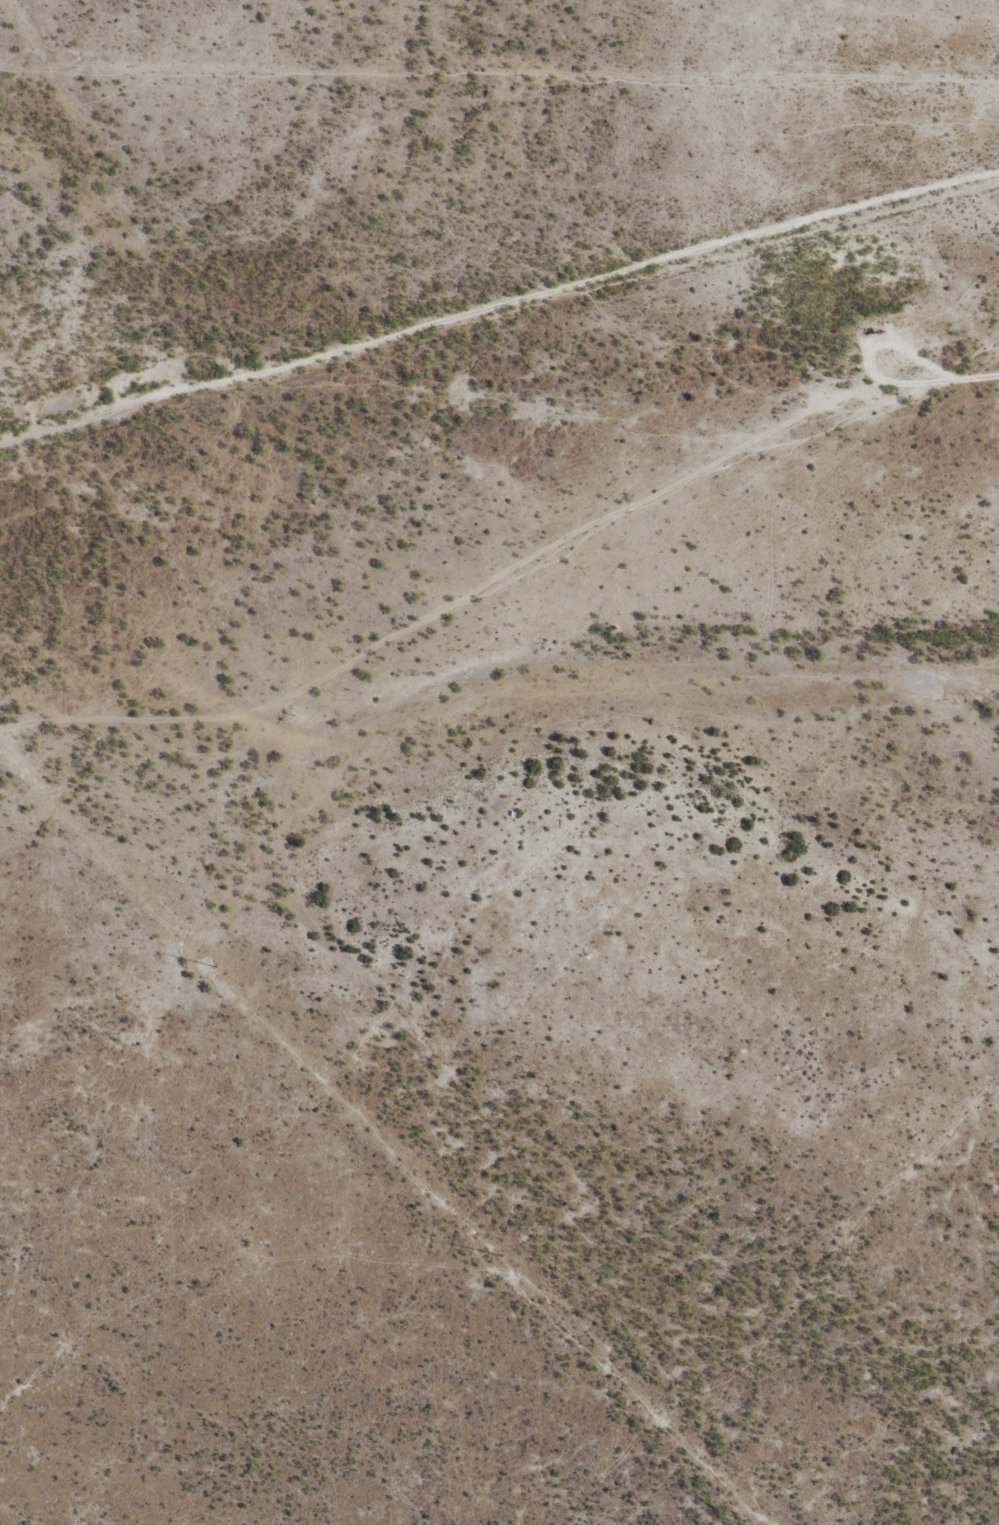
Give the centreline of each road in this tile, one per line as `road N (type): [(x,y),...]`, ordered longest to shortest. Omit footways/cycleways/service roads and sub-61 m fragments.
road 1 (track): [(998,171),(481,314),(0,410)]

